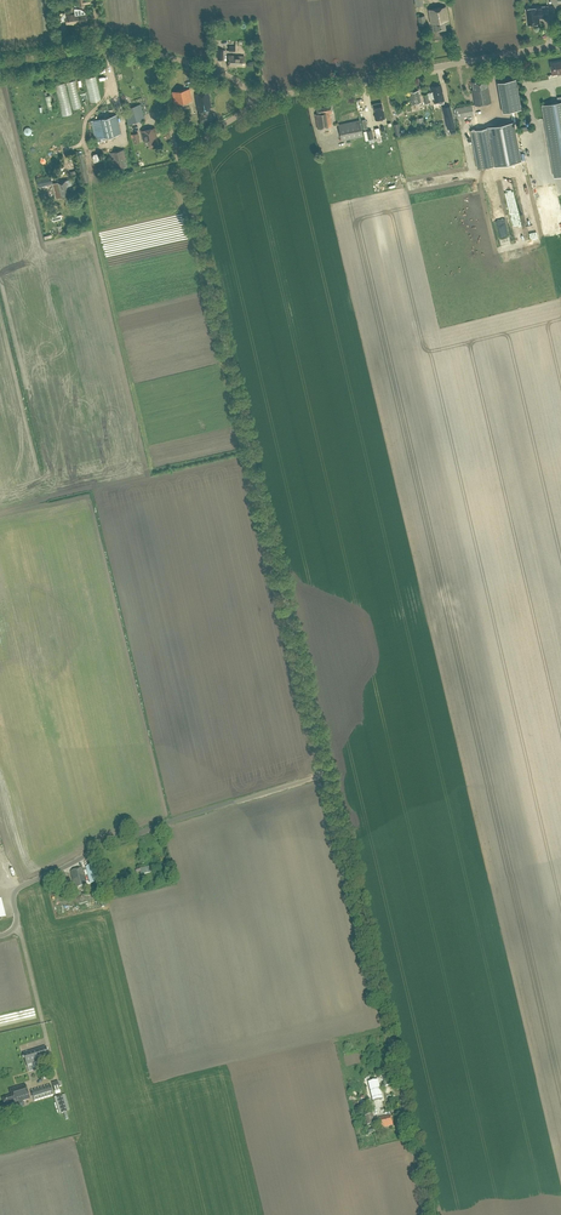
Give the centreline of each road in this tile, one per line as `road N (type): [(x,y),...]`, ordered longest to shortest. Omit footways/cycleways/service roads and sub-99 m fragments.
road 1 (unclassified): [(327,772),(186,183),(202,144),(256,104)]
road 2 (unclassified): [(434,1214),(327,772)]
road 3 (unclassified): [(0,936),(17,924),(13,898),(22,887),(146,830),(327,772)]
road 4 (unclassified): [(256,104),(560,45)]
road 5 (unclassified): [(256,104),(234,79),(126,46),(0,62)]

